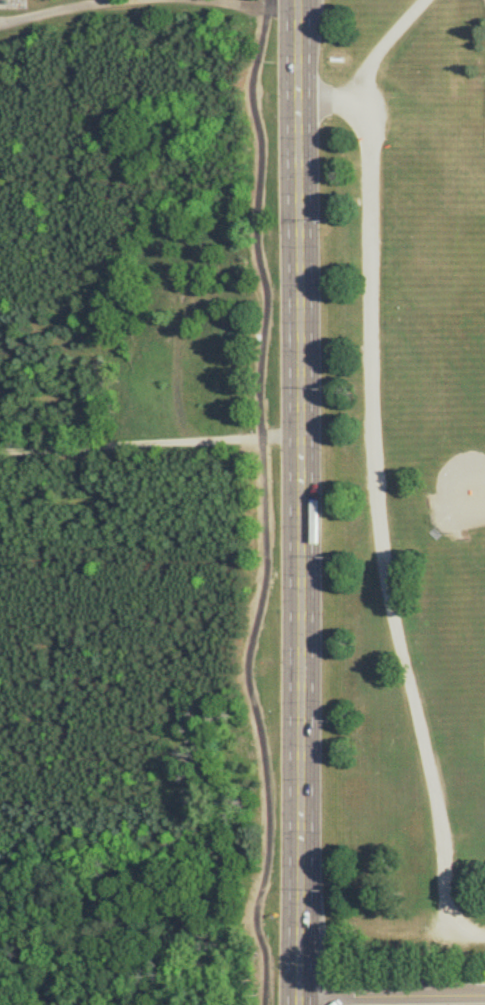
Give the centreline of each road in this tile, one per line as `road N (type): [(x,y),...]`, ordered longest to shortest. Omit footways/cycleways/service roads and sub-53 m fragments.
road 1 (tertiary): [(297,1004),(297,0)]
road 2 (track): [(297,13),(209,0),(77,5),(0,29)]
road 3 (track): [(0,452),(298,439)]
road 4 (residential): [(297,995),(484,994)]

